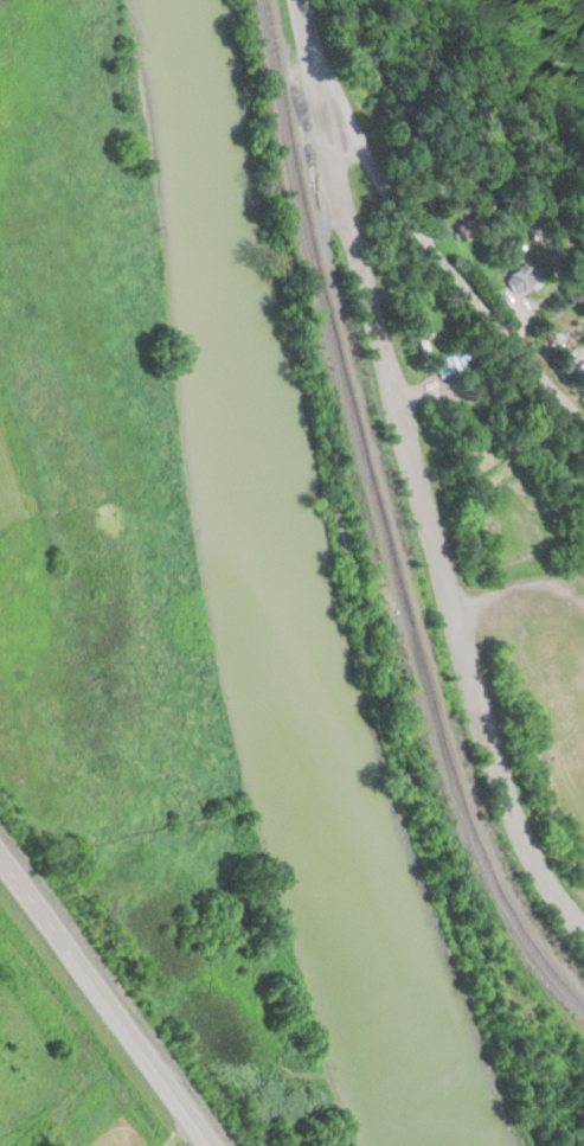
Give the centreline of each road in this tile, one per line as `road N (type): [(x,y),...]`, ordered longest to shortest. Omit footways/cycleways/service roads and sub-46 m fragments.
road 1 (residential): [(583,940),(534,870),(498,780),(410,475),(313,82)]
road 2 (residential): [(583,427),(405,222),(313,82)]
road 3 (secondary): [(203,1145),(0,867)]
road 4 (residential): [(417,398),(449,396),(487,408),(571,484)]
road 5 (residential): [(447,602),(524,580),(564,583),(583,598)]

